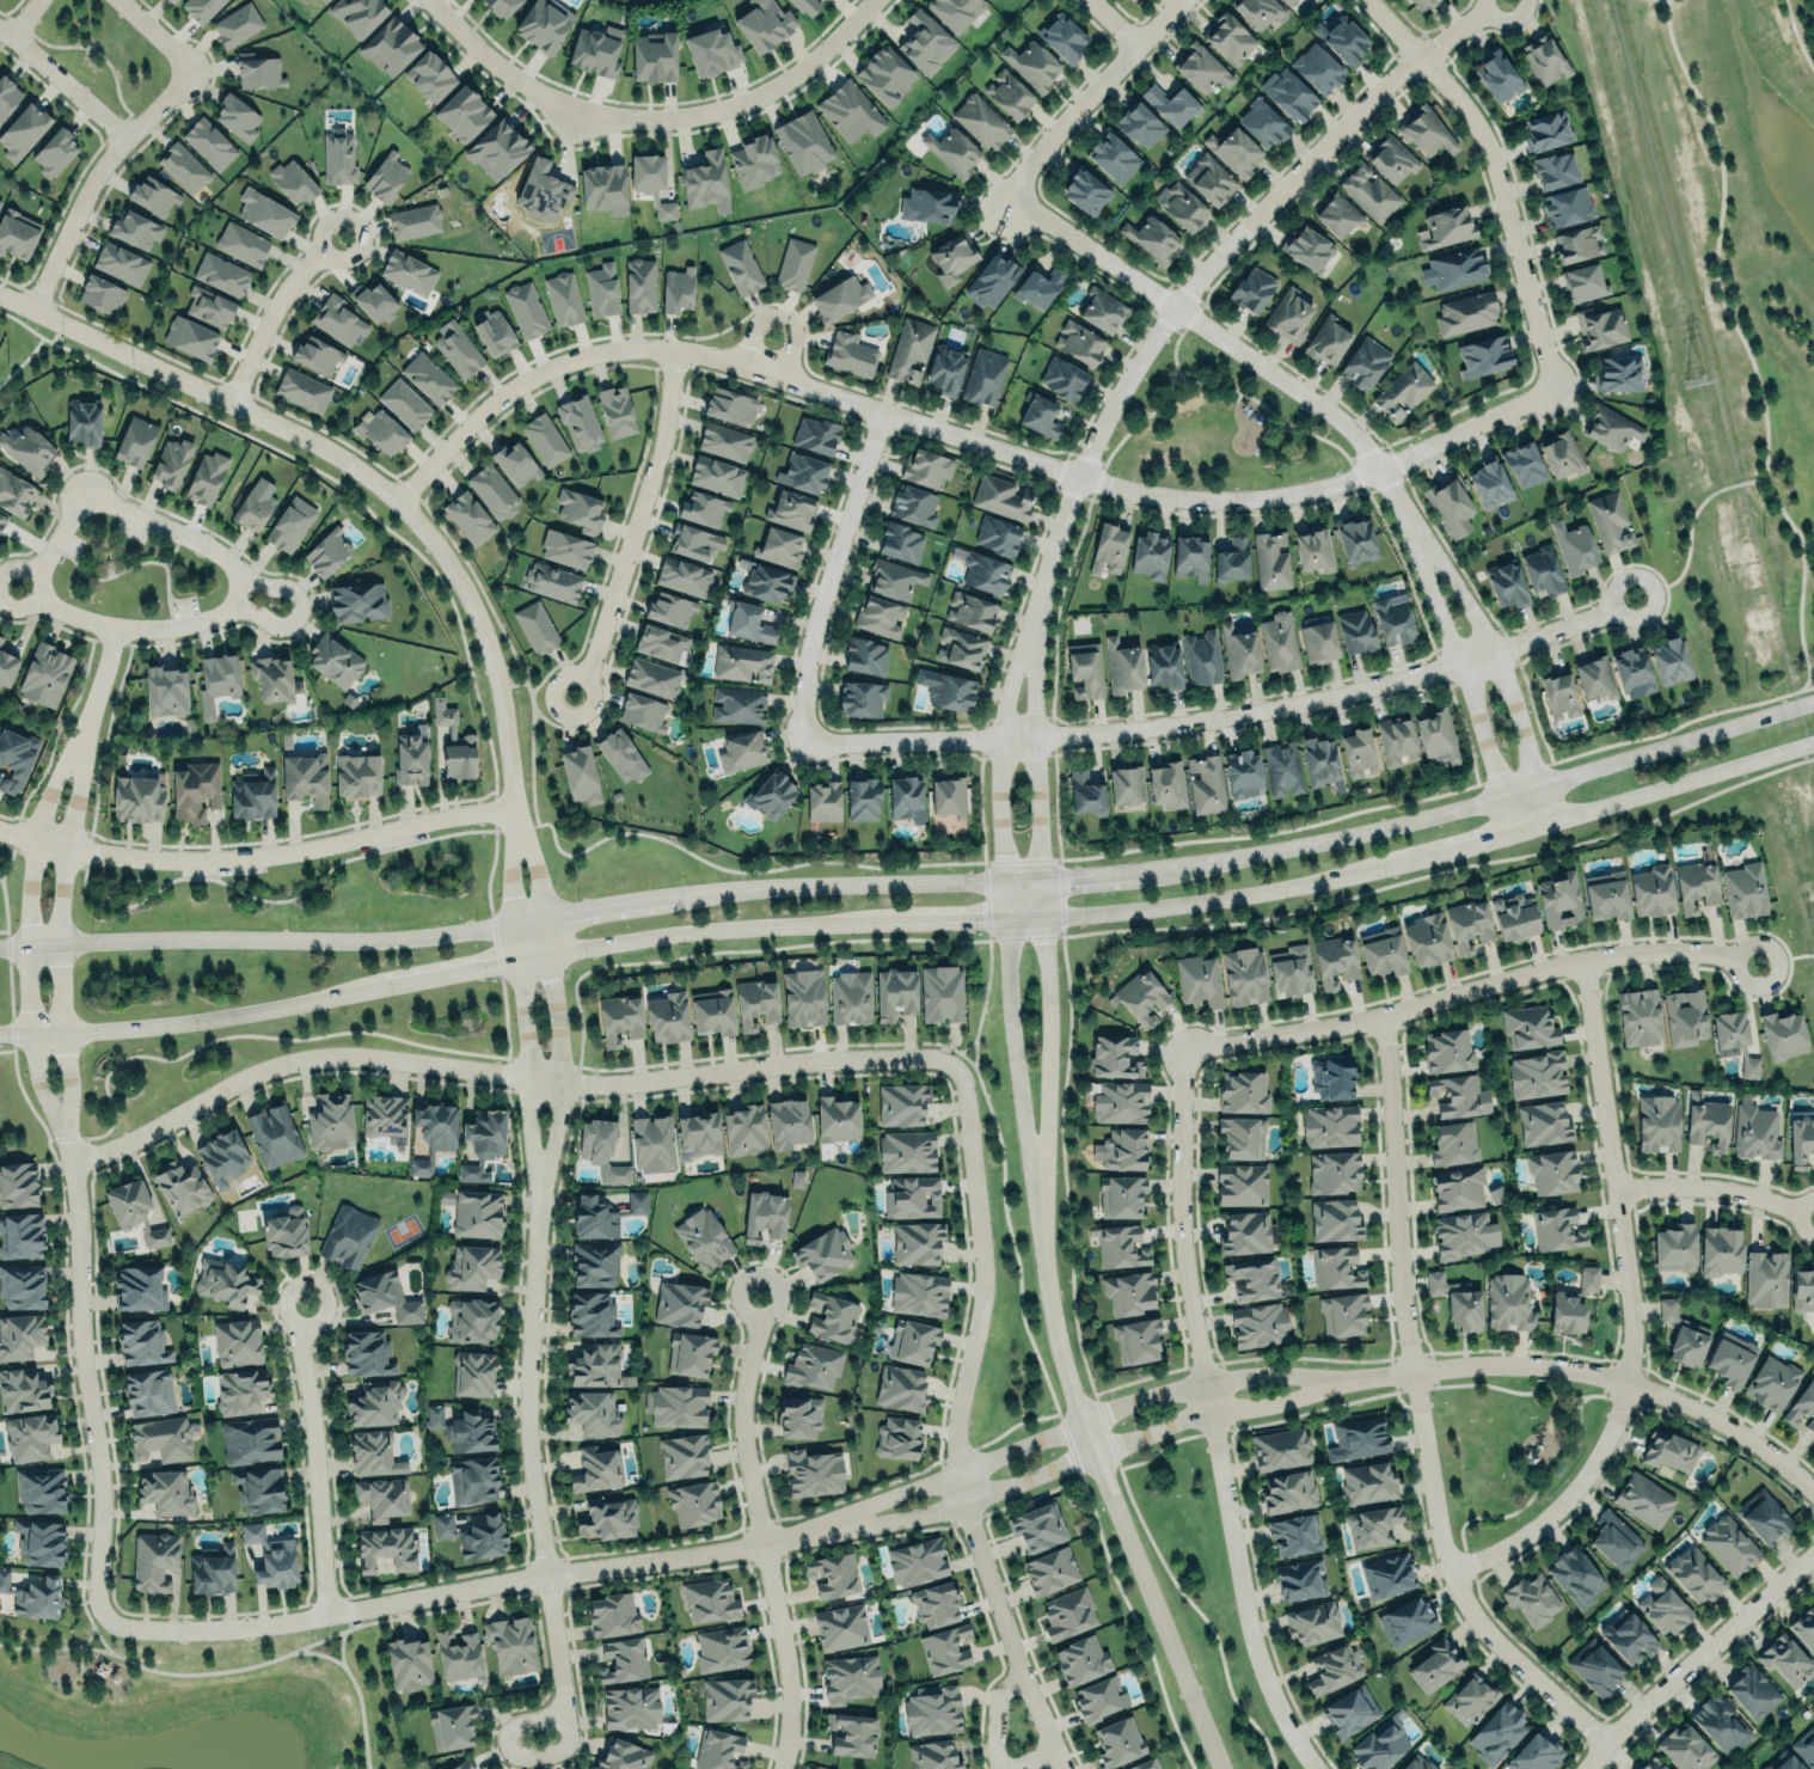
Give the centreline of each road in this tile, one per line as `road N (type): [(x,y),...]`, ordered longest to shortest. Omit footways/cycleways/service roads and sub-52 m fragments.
road 1 (residential): [(397,501),(480,412),(517,386),(553,365),(642,348),(739,362),(1075,473),(1197,498),(1312,489),(1556,388)]
road 2 (residential): [(72,1159),(159,1125),(259,1069),(313,1057),(605,1083),(921,1054),(956,1066)]
road 3 (residential): [(1634,596),(1458,665),(1255,712),(1034,737),(803,743)]
road 4 (residential): [(1379,1016),(1399,1292),(1435,1535),(1463,1605),(1489,1639),(1602,1744)]
road 5 (residential): [(514,808),(494,663),(476,612),(427,530),(350,463),(307,437),(0,293)]
road 6 (residential): [(1034,612),(1075,473),(1175,307),(1378,88),(1469,14),(1498,0)]
road 7 (residential): [(1314,1768),(1267,1687),(1236,1578),(1177,1214),(1183,1048)]
road 8 (residential): [(103,1616),(125,1628),(272,1623),(825,1528)]
road 9 (residential): [(1063,1768),(1024,1678),(958,1469),(960,1412),(983,1281),(956,1066)]
road 10 (residential): [(1446,1569),(1527,1531),(1559,1501),(1608,1430),(1624,1381),(1630,1291),(1585,957)]
road 11 (residential): [(535,1219),(525,1419),(569,1732),(556,1753),(509,1756),(504,1739),(515,1724),(566,1715)]
road 12 (secondary): [(1813,700),(1389,824),(1172,867)]
road 13 (tertiary): [(1036,1179),(1058,1346),(1092,1453),(1220,1768)]
road 14 (residential): [(1183,1048),(1379,1016),(1585,957),(1690,949),(1754,963)]
road 15 (residential): [(1340,1379),(1268,1373),(1145,1396),(825,1528)]
road 16 (residential): [(825,1528),(966,1504),(1208,1413),(1340,1379)]
road 17 (residential): [(0,830),(65,847),(198,859),(318,849),(514,808)]
road 18 (secondary): [(513,922),(375,939),(0,947)]
road 19 (residential): [(998,188),(1323,409),(1358,442),(1395,500)]
road 20 (residential): [(1813,1494),(1724,1426),(1624,1381),(1526,1364),(1340,1379)]
road 21 (residential): [(65,1131),(97,1469),(93,1589),(103,1616)]
road 22 (residential): [(759,1291),(744,1453),(784,1645),(789,1731),(782,1768)]
road 23 (residential): [(1381,0),(1493,129),(1509,171),(1556,388)]
road 24 (residential): [(535,1219),(562,1079),(537,879),(514,808)]
road 25 (residential): [(514,808),(509,887),(535,1219)]
road 26 (residential): [(79,741),(55,775),(27,894),(35,1070),(65,1131)]
road 27 (residential): [(65,1131),(60,899),(79,741)]
road 28 (secondary): [(0,1034),(196,1020),(384,986)]
road 29 (residential): [(672,349),(663,441),(595,651),(570,697)]
road 30 (residential): [(1545,820),(1494,653),(1395,500)]
road 31 (secondary): [(1043,914),(1270,889),(1392,864)]
road 32 (residential): [(1395,500),(1510,831)]
road 33 (residential): [(803,743),(807,654),(883,412)]
road 34 (secondary): [(1001,881),(672,896)]
road 35 (residential): [(869,0),(801,71),(753,97),(656,111),(584,104)]
road 36 (secondary): [(547,955),(704,931),(865,920)]
road 37 (residential): [(1584,1768),(1813,1549)]
road 38 (residential): [(302,1303),(298,1346),(325,1614)]
road 39 (tertiary): [(1001,881),(1016,1061),(1036,1179)]
road 40 (residential): [(33,308),(99,166),(195,71)]
road 41 (residential): [(235,586),(228,567),(185,535),(80,494),(38,580)]
road 42 (secondary): [(1545,820),(1813,740)]
road 43 (residential): [(1034,612),(998,739),(1001,881)]
road 44 (residential): [(1043,881),(1034,612)]
road 45 (tertiary): [(1036,1179),(1043,914)]
road 46 (residential): [(1183,0),(998,188)]
road 47 (residential): [(38,580),(44,600),(75,617),(153,629),(220,611),(235,586)]
road 48 (residential): [(229,400),(290,286),(341,235)]
road 49 (residential): [(1616,1188),(1699,1185),(1813,1213)]
road 50 (residential): [(584,104),(491,60),(432,0)]
road 51 (secondary): [(865,920),(1043,914)]
road 52 (secondary): [(1172,867),(1001,881)]
road 53 (secondary): [(384,986),(547,955)]
road 54 (residential): [(125,137),(0,30)]
road 55 (secondary): [(672,896),(513,922)]
road 56 (secondary): [(1392,864),(1545,820)]
road 57 (residential): [(1054,1750),(1017,1765),(998,1759),(999,1691),(1024,1678)]
road 58 (residential): [(791,378),(796,329),(777,317),(753,325),(739,362)]
road 59 (residential): [(116,626),(79,741)]

